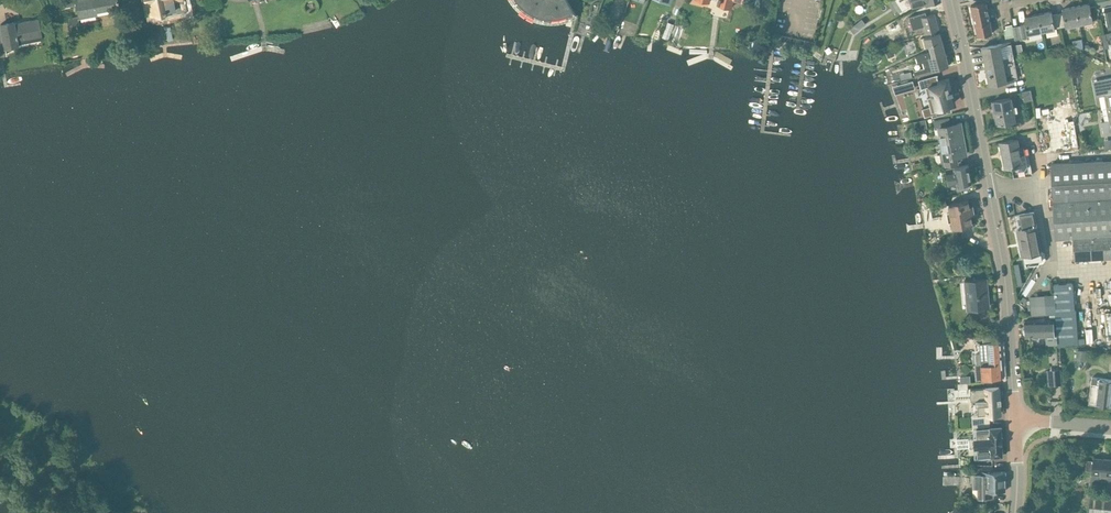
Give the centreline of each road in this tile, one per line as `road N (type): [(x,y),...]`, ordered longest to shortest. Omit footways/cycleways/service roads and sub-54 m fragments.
road 1 (unclassified): [(1016,419),(1005,280),(951,0)]

